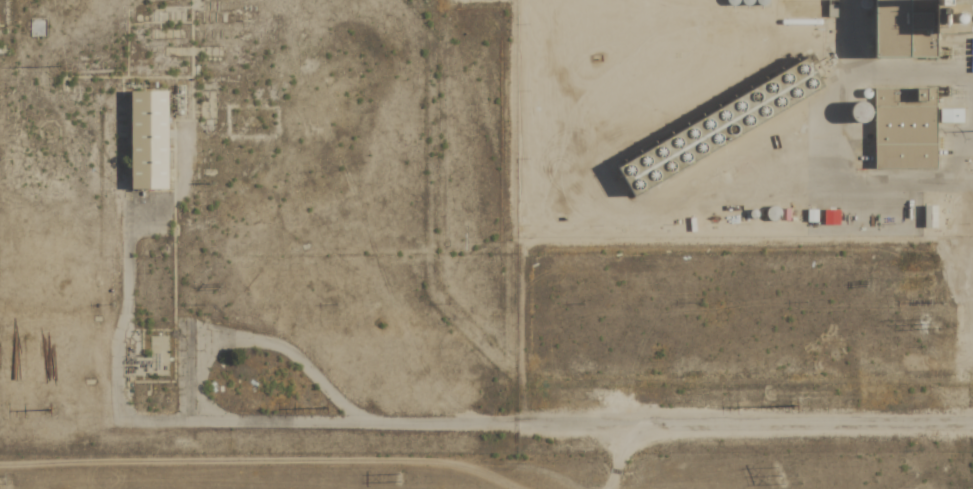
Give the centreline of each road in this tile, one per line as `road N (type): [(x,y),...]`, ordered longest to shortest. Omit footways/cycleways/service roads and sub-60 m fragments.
road 1 (residential): [(972,418),(643,421),(241,403)]
road 2 (residential): [(230,383),(241,403),(195,408),(135,403),(122,388),(131,367),(156,349),(207,354),(230,383)]

